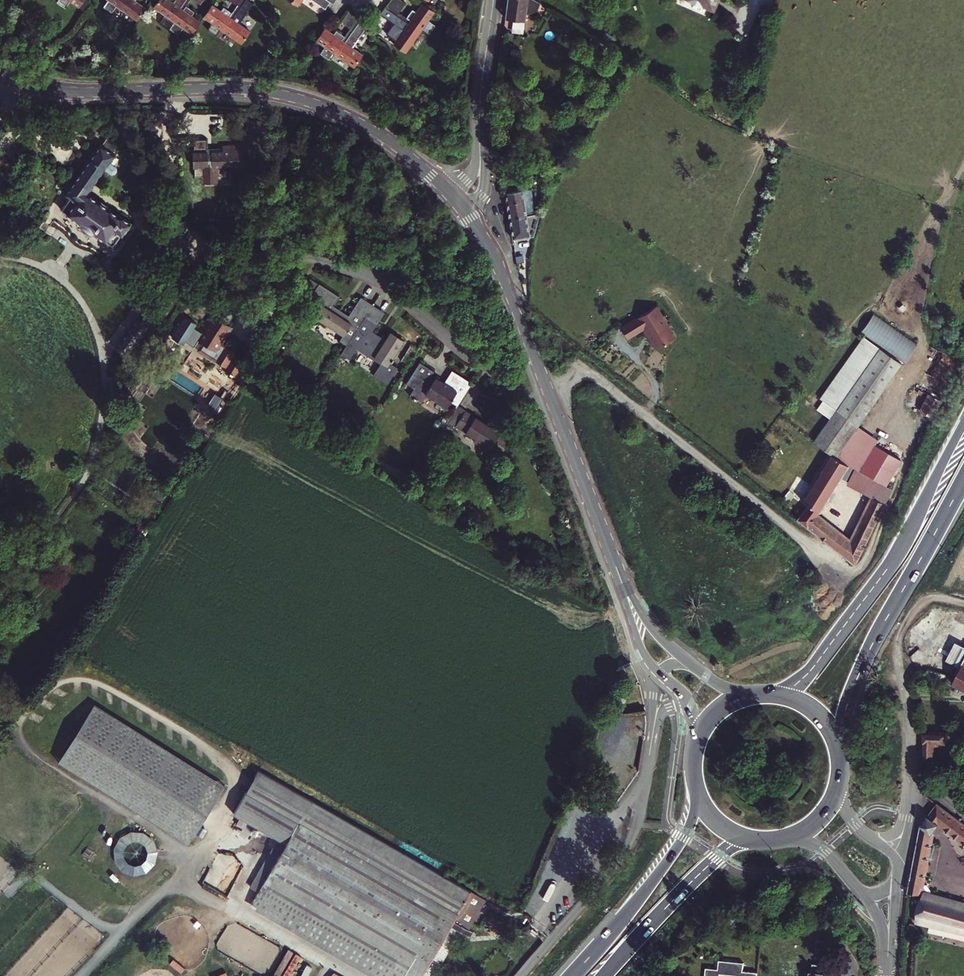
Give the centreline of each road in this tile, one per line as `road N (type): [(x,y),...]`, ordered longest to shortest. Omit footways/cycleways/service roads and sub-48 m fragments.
road 1 (primary): [(0,74),(71,91),(225,88),(296,98),(384,137),(459,205)]
road 2 (track): [(0,259),(47,268),(64,282),(86,305),(108,366),(105,435),(83,487),(51,520),(0,534)]
road 3 (primary): [(459,205),(490,254),(609,551)]
road 4 (trunk): [(963,424),(877,584),(803,679),(772,695)]
road 5 (trunk): [(838,755),(862,666),(963,479)]
road 6 (trunk): [(695,780),(683,833),(571,975)]
road 7 (primary): [(609,551),(643,657),(689,707),(694,756)]
road 8 (primary): [(760,695),(721,686),(662,641),(609,551)]
road 9 (residential): [(493,0),(479,171),(459,205)]
road 10 (trunk): [(605,975),(719,856),(761,840)]
road 11 (tertiary): [(899,877),(895,858),(849,818),(838,779)]

